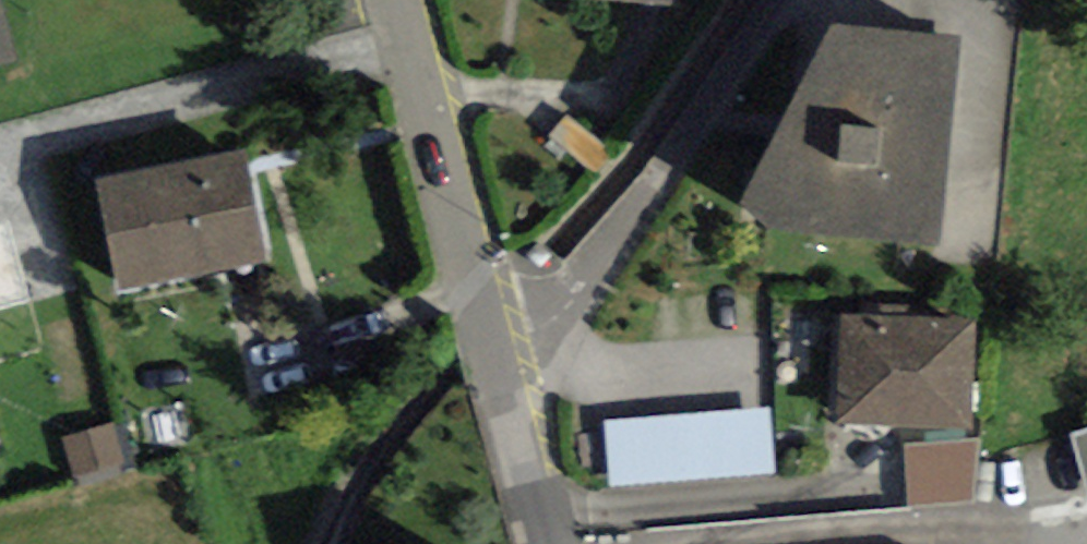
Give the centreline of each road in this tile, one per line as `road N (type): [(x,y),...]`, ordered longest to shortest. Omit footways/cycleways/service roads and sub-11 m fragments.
road 1 (residential): [(764,0),(548,325),(494,360)]
road 2 (residential): [(494,360),(398,0)]
road 3 (residential): [(540,543),(494,360)]

